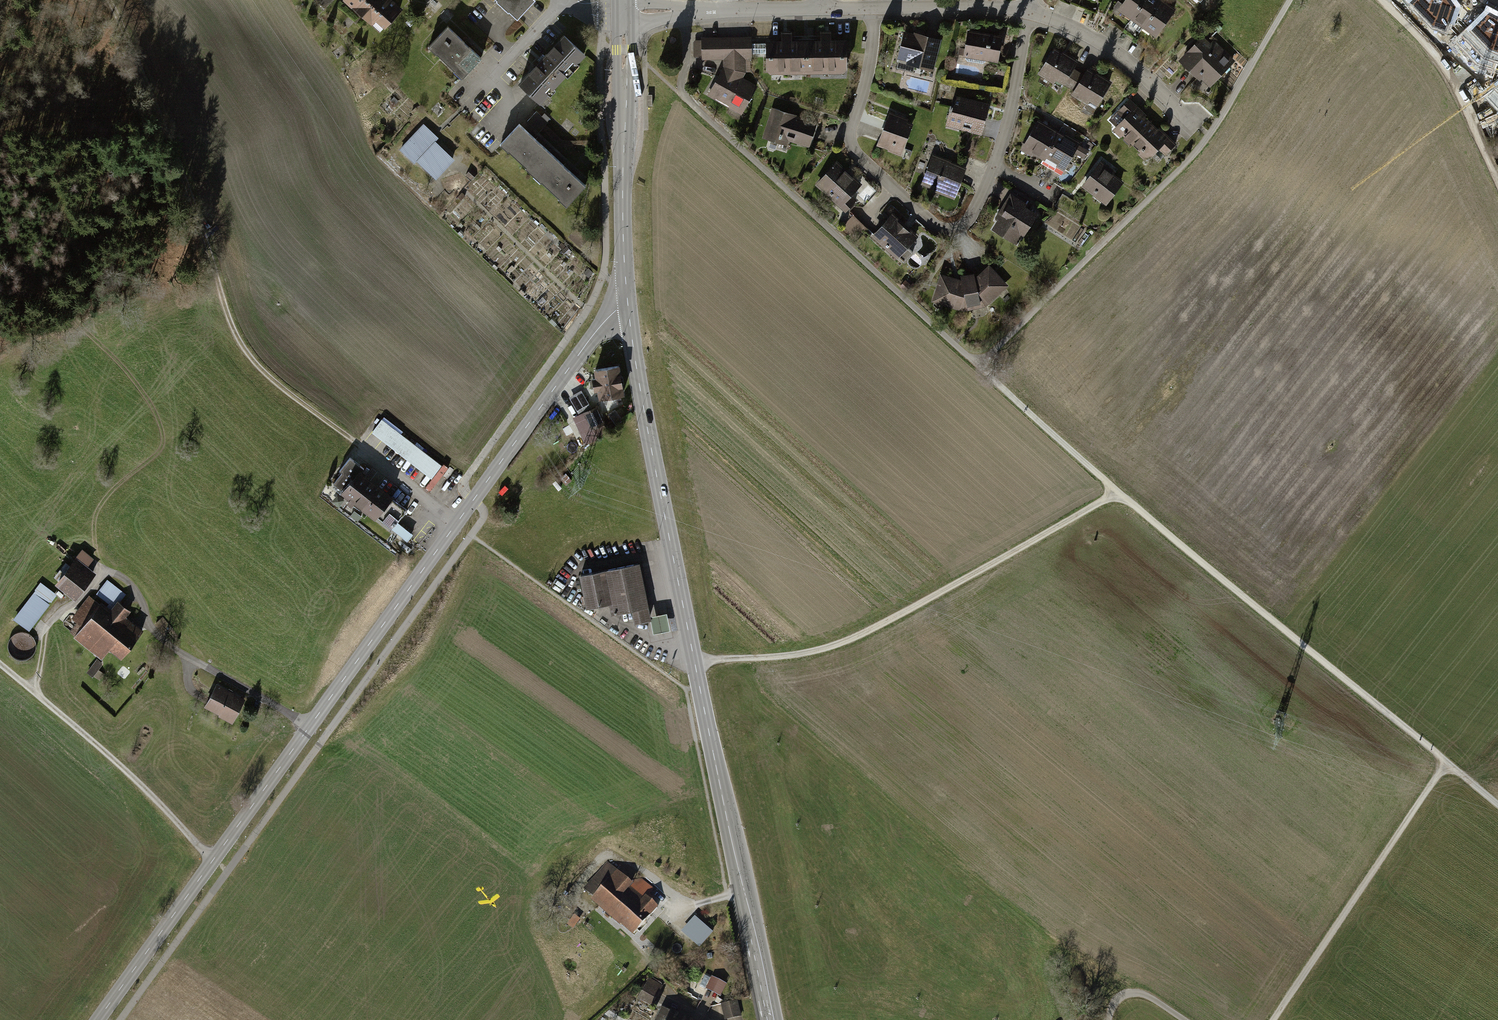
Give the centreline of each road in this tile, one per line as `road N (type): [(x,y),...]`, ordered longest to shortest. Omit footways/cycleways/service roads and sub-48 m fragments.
road 1 (secondary): [(626,292),(771,1019)]
road 2 (tertiary): [(626,292),(309,728)]
road 3 (track): [(114,0),(186,168),(239,345),(282,390),(361,446)]
road 4 (residential): [(873,12),(871,66),(852,143),(943,231),(967,225),(996,168),(1031,17)]
road 5 (track): [(694,661),(831,648),(1116,491)]
road 6 (track): [(1447,762),(1116,491)]
road 7 (tertiary): [(309,728),(98,1019)]
road 8 (track): [(1447,762),(1274,1019)]
road 9 (track): [(214,861),(0,663)]
road 10 (secondary): [(622,12),(626,292)]
road 11 (residential): [(309,728),(172,649),(148,622),(141,596),(111,573)]
road 12 (track): [(214,861),(347,945),(414,1019)]
road 13 (track): [(1383,0),(1444,64),(1497,184)]
road 14 (residential): [(622,12),(819,12)]
road 15 (residential): [(1031,17),(1102,44),(1190,116)]
road 16 (track): [(1116,491),(978,365)]
road 17 (residential): [(873,12),(1031,17)]
road 18 (track): [(34,691),(48,628),(111,573)]

